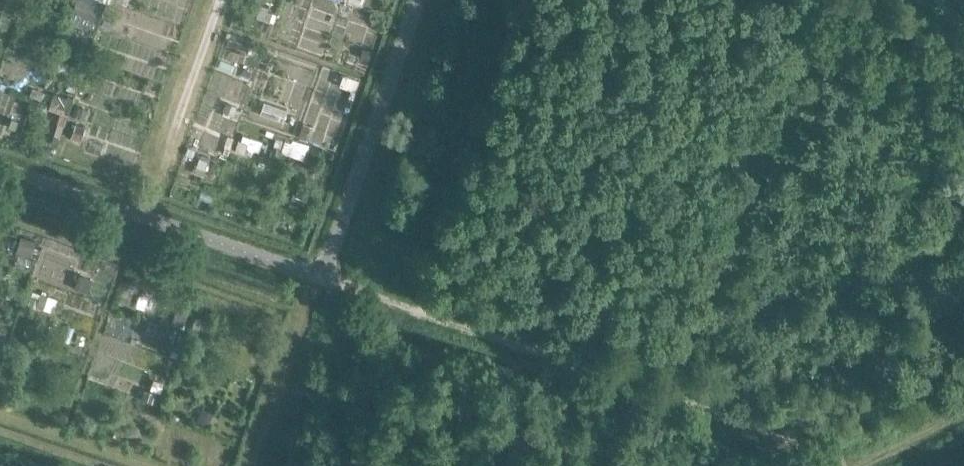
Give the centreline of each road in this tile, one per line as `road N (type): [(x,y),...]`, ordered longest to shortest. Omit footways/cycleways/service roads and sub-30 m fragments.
road 1 (track): [(220,0),(162,163)]
road 2 (unclassified): [(0,415),(152,465)]

